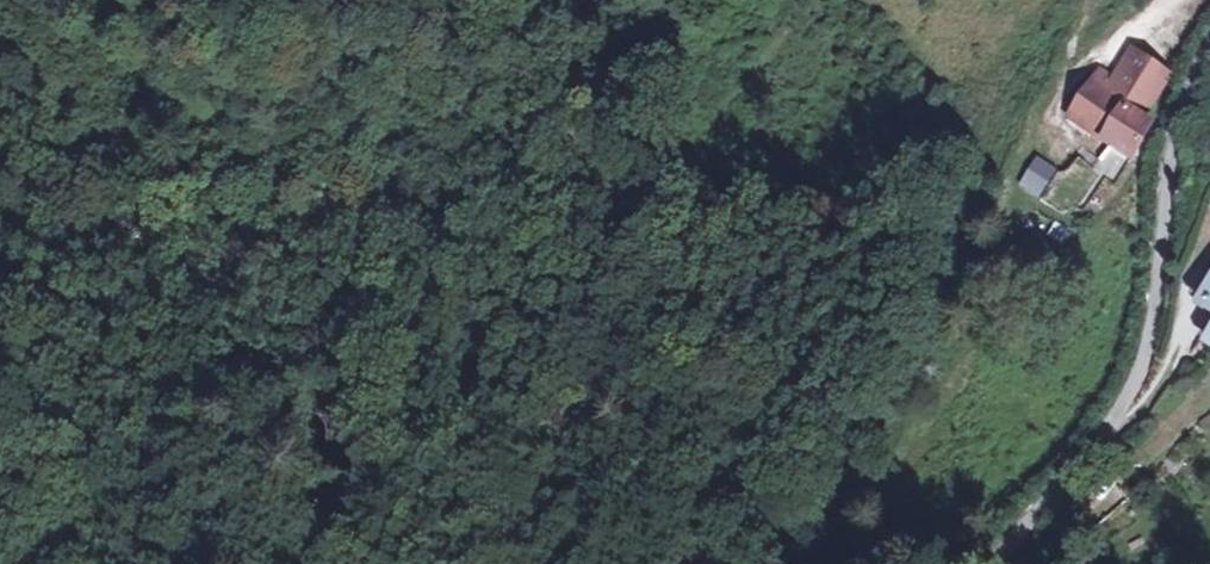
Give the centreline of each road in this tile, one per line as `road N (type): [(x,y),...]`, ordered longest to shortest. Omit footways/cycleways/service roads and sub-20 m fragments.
road 1 (unclassified): [(1209,18),(1166,117),(1166,207),(1146,339),(1122,401),(1077,469),(989,563)]

